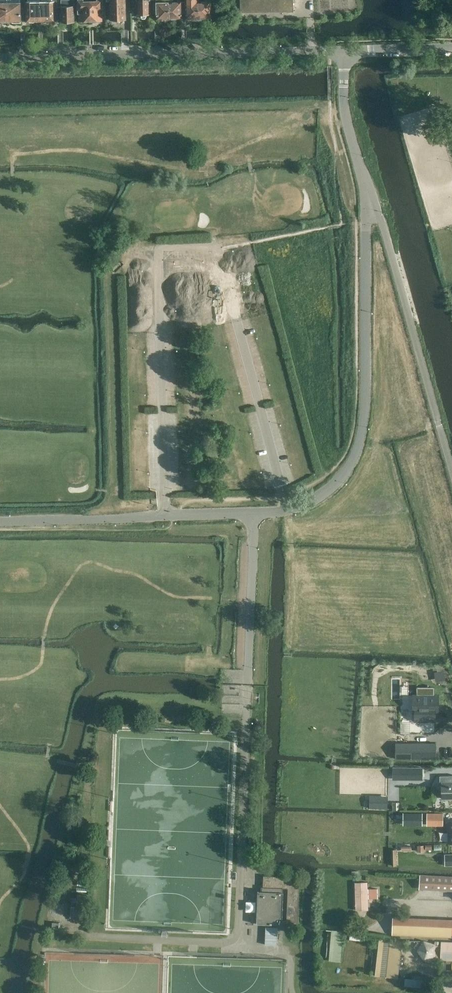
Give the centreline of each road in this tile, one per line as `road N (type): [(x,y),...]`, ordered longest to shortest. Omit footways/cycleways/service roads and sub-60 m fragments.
road 1 (unclassified): [(0,59),(344,51)]
road 2 (unclassified): [(0,521),(287,511)]
road 3 (unclassified): [(451,465),(385,224),(369,194)]
road 4 (unclassified): [(365,409),(369,194)]
road 5 (unclassified): [(369,194),(344,97),(344,51)]
road 6 (residential): [(287,511),(316,501),(342,476),(365,409)]

